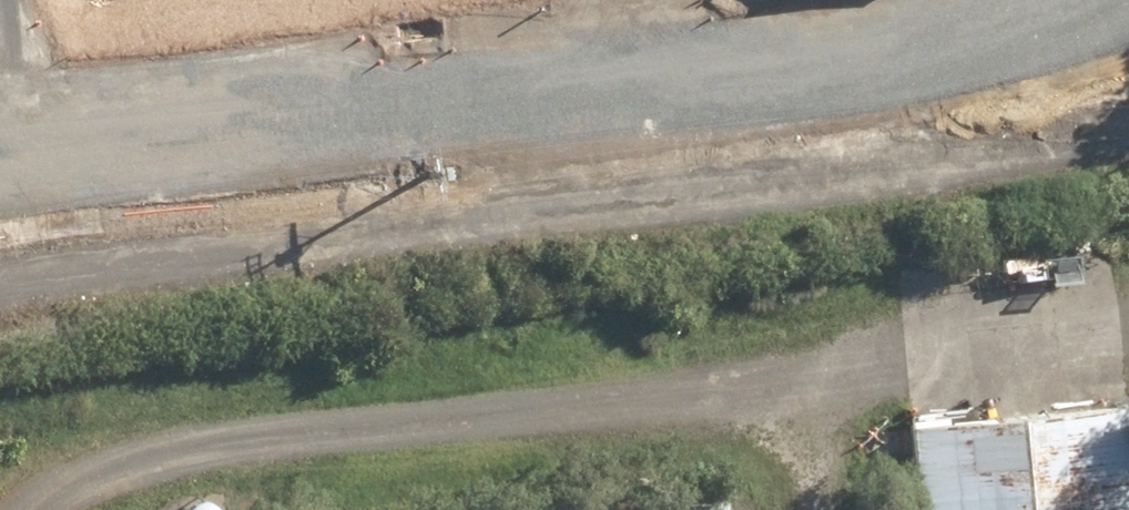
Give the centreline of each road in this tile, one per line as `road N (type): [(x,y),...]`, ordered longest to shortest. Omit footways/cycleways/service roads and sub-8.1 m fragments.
road 1 (track): [(0,281),(1057,139),(1128,106)]
road 2 (track): [(37,509),(178,441),(1128,303)]
road 3 (track): [(811,349),(826,509)]

